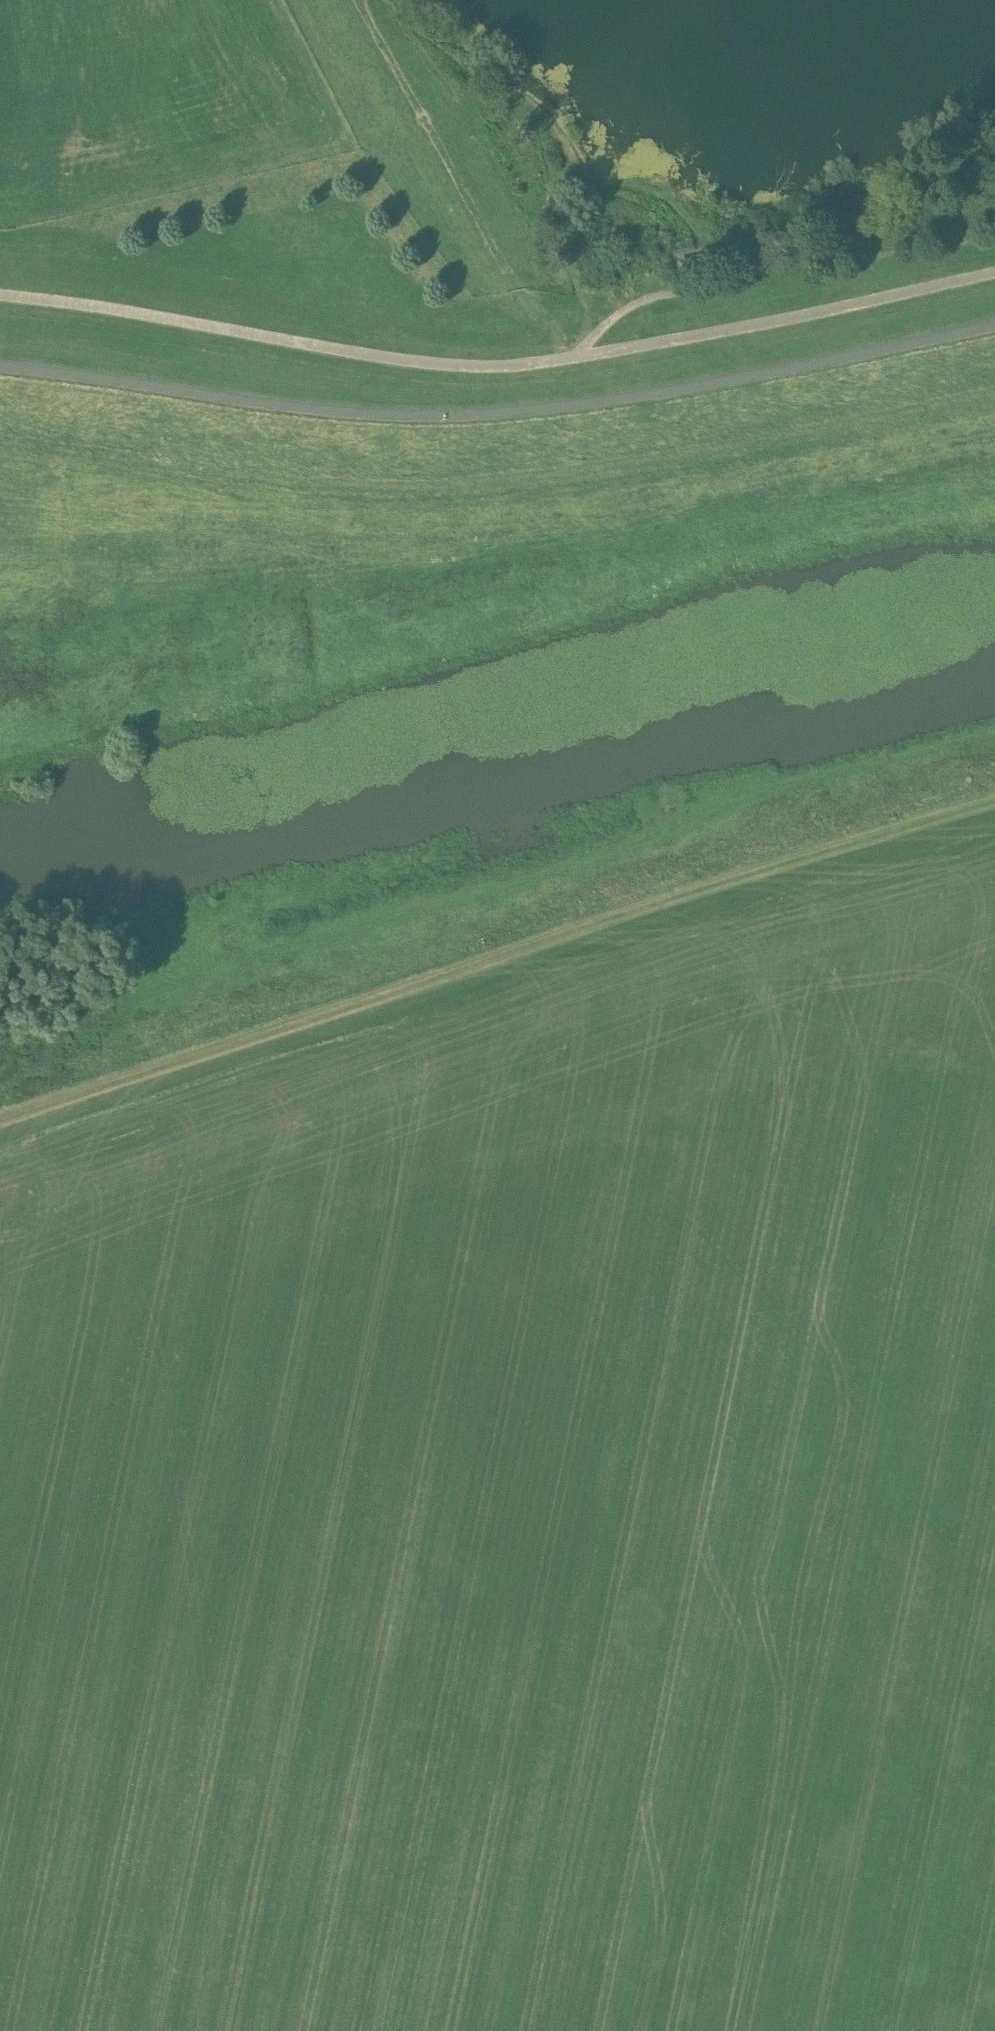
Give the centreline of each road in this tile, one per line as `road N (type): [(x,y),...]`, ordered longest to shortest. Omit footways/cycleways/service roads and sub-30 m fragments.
road 1 (track): [(0,295),(475,368),(580,357),(994,273)]
road 2 (track): [(580,357),(624,311),(688,292)]

